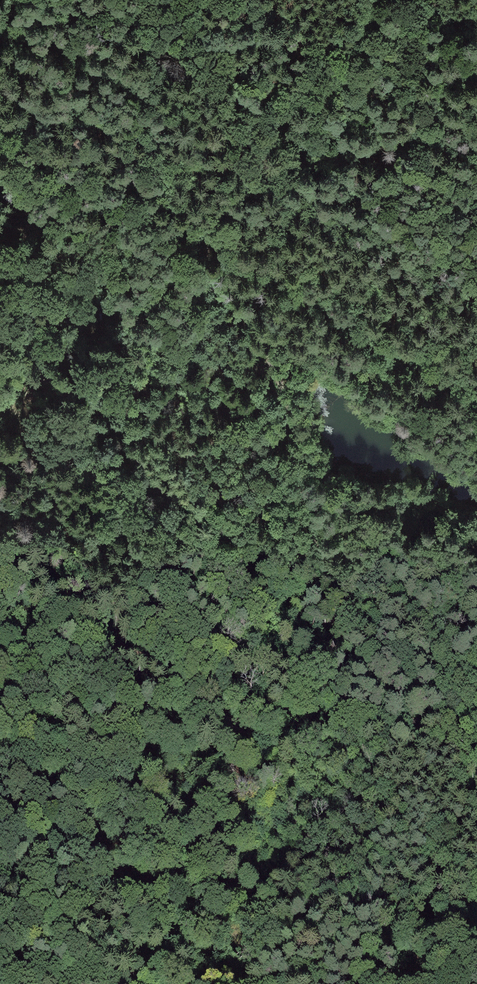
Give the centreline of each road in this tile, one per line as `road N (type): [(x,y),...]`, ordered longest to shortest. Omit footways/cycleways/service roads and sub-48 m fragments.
road 1 (unclassified): [(476,396),(204,240),(91,204),(36,170),(0,134)]
road 2 (track): [(476,720),(306,738),(255,732),(125,658),(69,644),(0,643)]
road 3 (track): [(317,552),(281,389),(206,262),(204,240)]
road 4 (track): [(237,725),(222,783),(213,922),(197,983)]
road 5 (track): [(186,232),(172,167),(159,0)]
road 6 (track): [(319,570),(381,581),(448,563),(476,542)]

